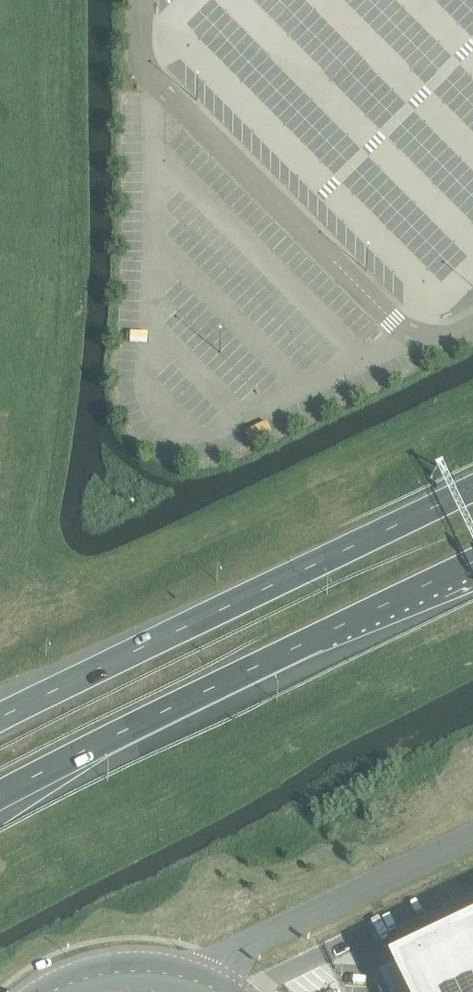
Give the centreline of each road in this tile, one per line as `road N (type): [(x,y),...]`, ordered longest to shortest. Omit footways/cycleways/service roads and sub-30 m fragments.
road 1 (trunk): [(472,488),(175,631)]
road 2 (unclassified): [(193,979),(242,943),(472,835)]
road 3 (trunk): [(199,694),(472,562)]
road 4 (motorway): [(0,794),(199,694)]
road 5 (motorway): [(175,631),(0,719)]
road 6 (unclassified): [(51,991),(117,972),(193,979)]

